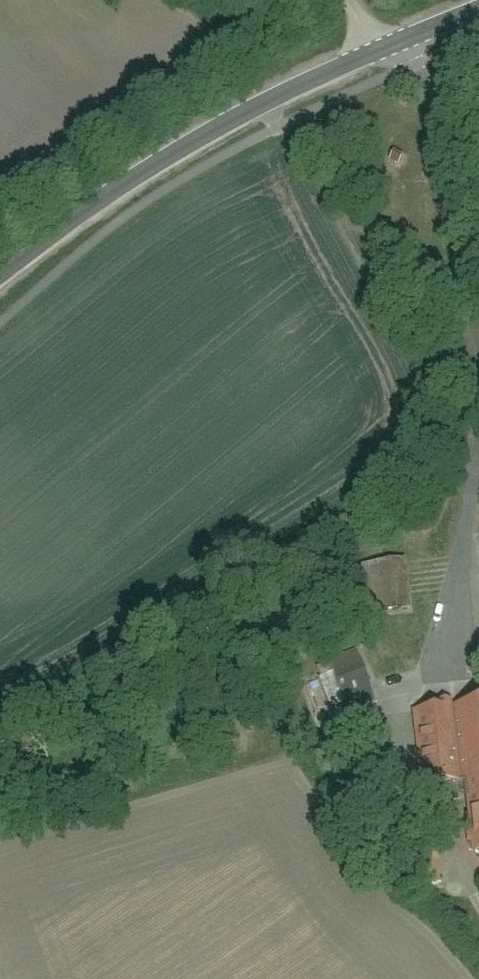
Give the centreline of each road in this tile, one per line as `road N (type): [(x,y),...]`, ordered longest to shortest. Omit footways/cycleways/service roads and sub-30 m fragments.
road 1 (tertiary): [(0,274),(189,144),(385,48)]

